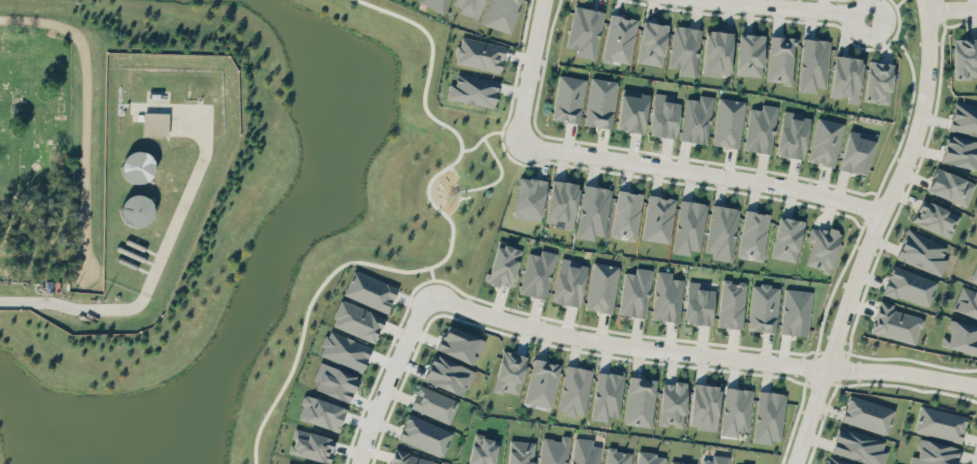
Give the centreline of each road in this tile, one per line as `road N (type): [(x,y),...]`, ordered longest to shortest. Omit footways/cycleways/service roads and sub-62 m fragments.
road 1 (residential): [(428,292),(571,335),(976,386)]
road 2 (residential): [(924,0),(927,67),(915,133),(862,254),(792,463)]
road 3 (residential): [(515,143),(772,183),(879,214)]
road 4 (residential): [(356,463),(428,292)]
road 5 (residential): [(710,0),(871,18)]
road 6 (residential): [(542,0),(515,143)]

